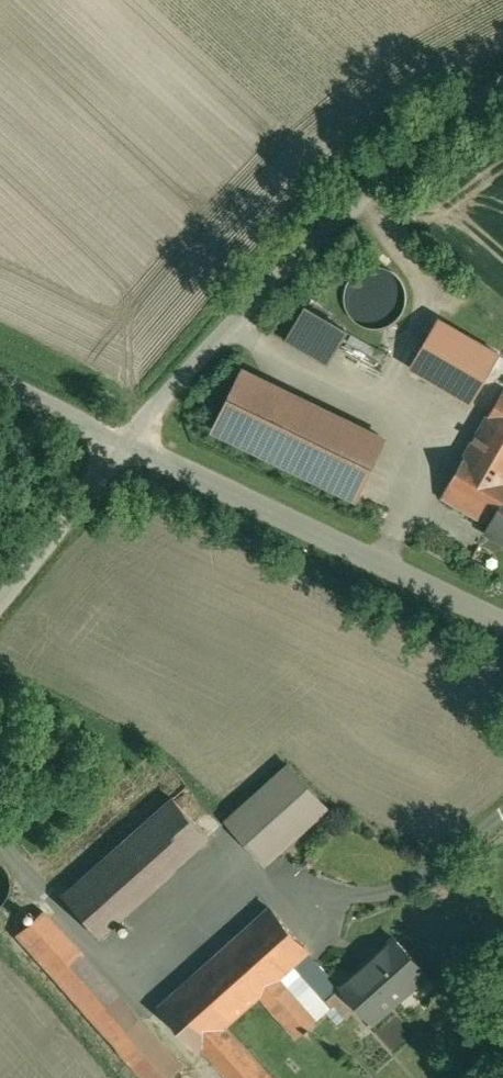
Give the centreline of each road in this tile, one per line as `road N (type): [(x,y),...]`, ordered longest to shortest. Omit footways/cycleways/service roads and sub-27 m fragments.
road 1 (unclassified): [(119,444),(346,213),(502,90)]
road 2 (unclassified): [(119,444),(502,627)]
road 3 (unclassified): [(0,590),(119,444)]
road 4 (unclassified): [(0,388),(119,444)]

